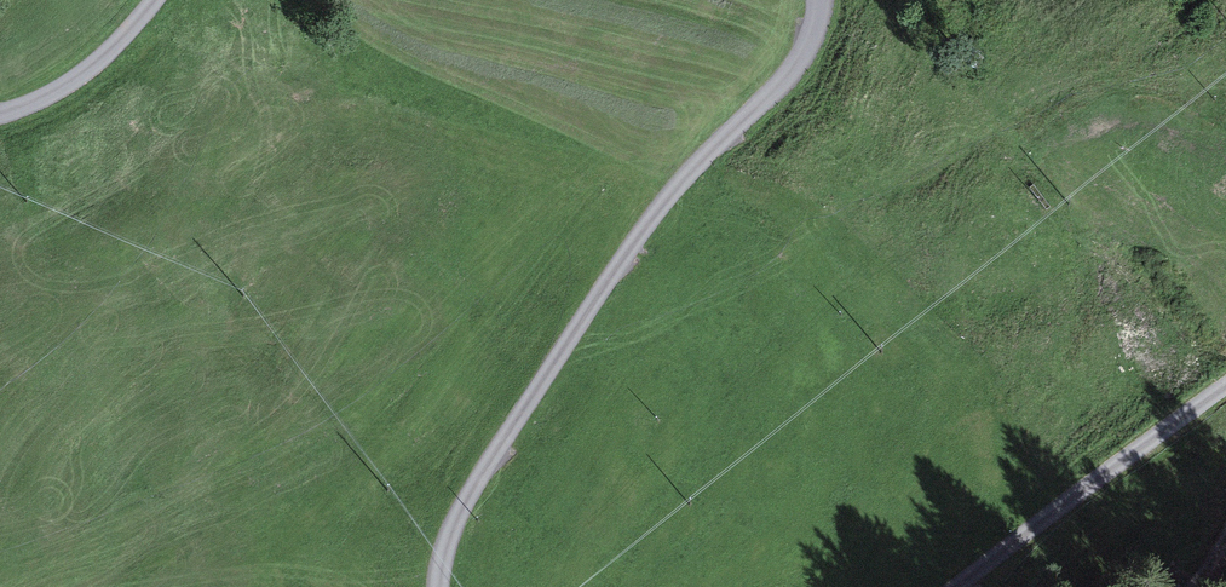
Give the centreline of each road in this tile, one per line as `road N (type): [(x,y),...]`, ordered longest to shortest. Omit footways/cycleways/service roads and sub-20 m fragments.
road 1 (track): [(820,0),(814,35),(792,70),(645,226),(470,495),(449,537),(439,586)]
road 2 (track): [(957,586),(1225,387)]
road 3 (track): [(0,113),(86,70),(154,0)]

